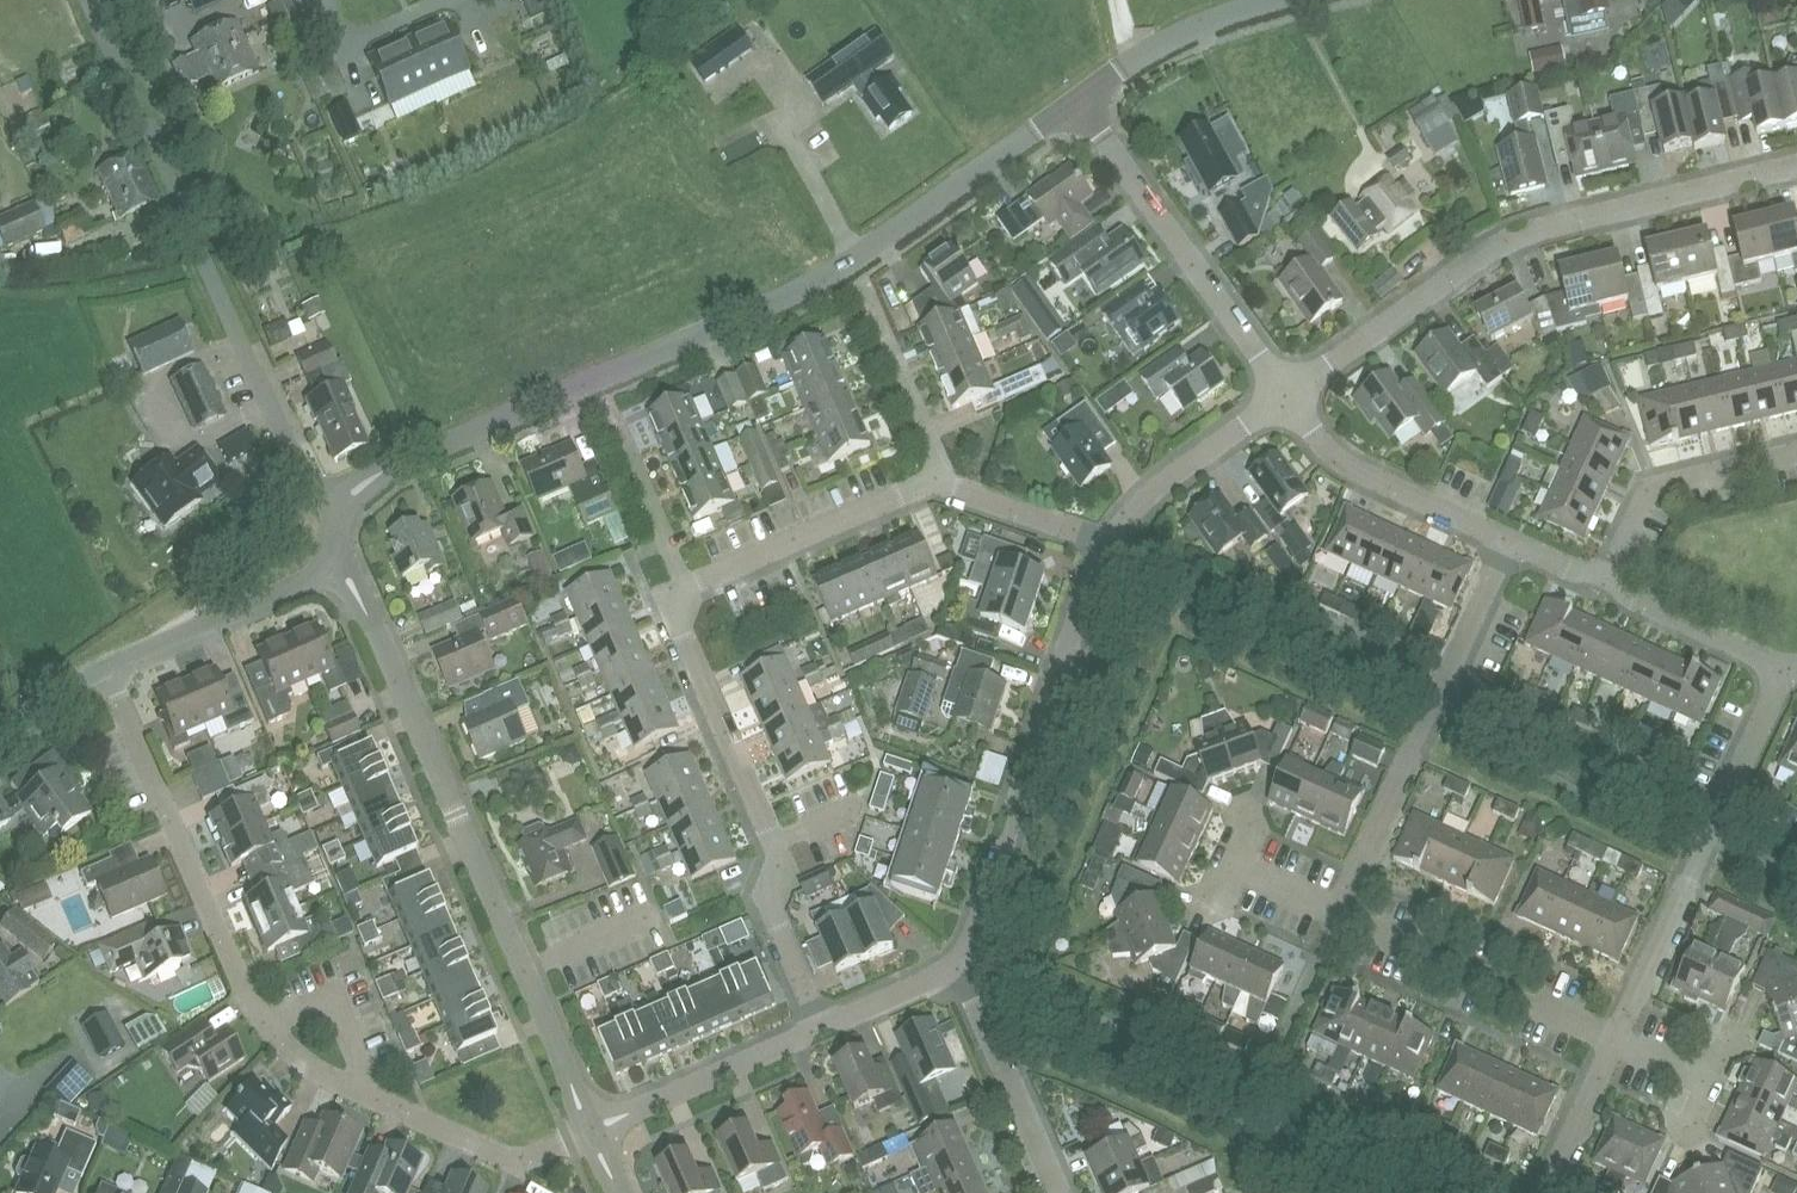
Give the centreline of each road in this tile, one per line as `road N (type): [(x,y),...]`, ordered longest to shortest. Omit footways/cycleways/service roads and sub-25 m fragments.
road 1 (residential): [(1077,99),(807,286),(388,466),(342,499)]
road 2 (residential): [(587,1125),(509,1158),(321,1073),(292,1051),(267,1025),(104,666)]
road 3 (residential): [(342,499),(304,470),(283,434),(88,0)]
road 4 (residential): [(1289,389),(1502,241),(1796,163)]
road 5 (residential): [(524,965),(331,546)]
road 6 (residential): [(954,962),(975,936),(1106,536)]
road 7 (residential): [(1613,1036),(1786,664)]
road 8 (residential): [(1339,905),(1506,538)]
road 9 (residential): [(1077,99),(1289,389)]
road 10 (residential): [(1613,1036),(1339,905)]
road 11 (residential): [(777,838),(677,604),(686,584)]
road 12 (residential): [(686,584),(938,477)]
road 13 (residential): [(1289,389),(1340,459),(1506,538)]
road 14 (residential): [(104,666),(304,581),(331,546)]
road 15 (residential): [(954,962),(1060,1192)]
road 16 (residential): [(587,1125),(819,1024)]
road 17 (residential): [(1796,450),(1645,492),(1606,571)]
road 18 (residential): [(1106,536),(1152,489),(1289,389)]
road 19 (residential): [(1267,0),(1191,27),(1077,99)]
road 20 (residential): [(1606,571),(1621,592),(1786,664)]
road 21 (residential): [(819,1024),(771,894),(777,838)]
road 22 (residential): [(938,477),(876,309)]
road 23 (residential): [(938,477),(1106,536)]
road 24 (residential): [(686,584),(618,421)]
road 25 (residential): [(587,1125),(524,965)]
road 26 (residential): [(1542,1192),(1613,1036)]
road 27 (residential): [(819,1024),(954,962)]
road 28 (residential): [(524,965),(650,900)]
road 29 (residential): [(1339,905),(1222,853)]
road 30 (residential): [(0,733),(104,666)]
road 31 (residential): [(457,0),(344,48)]

